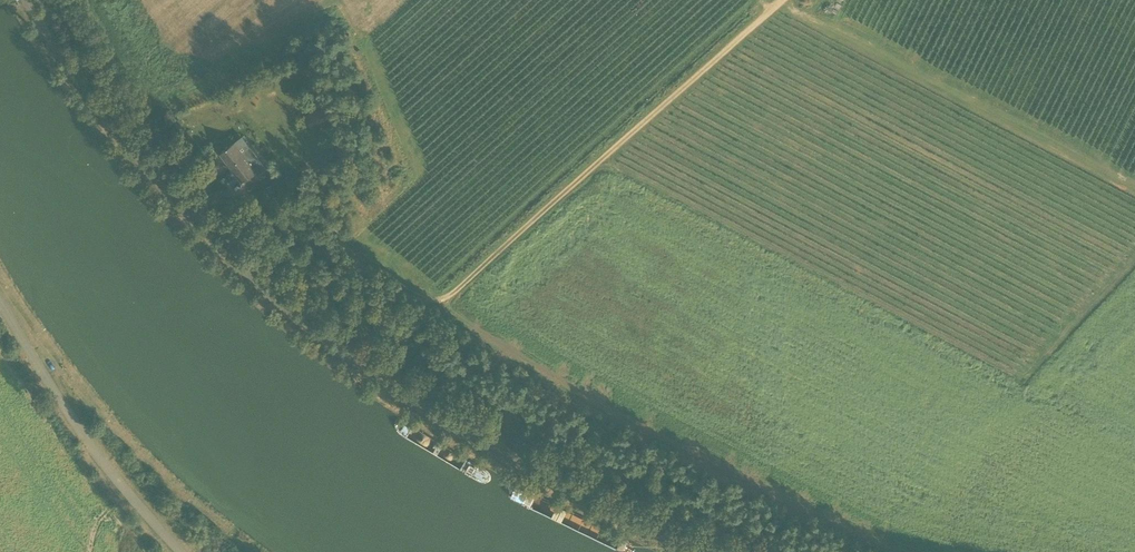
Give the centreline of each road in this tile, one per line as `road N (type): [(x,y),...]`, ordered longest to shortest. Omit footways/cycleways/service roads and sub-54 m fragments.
road 1 (unclassified): [(782,0),(433,302),(366,269),(313,216),(277,202),(224,193),(191,216)]
road 2 (unclassified): [(692,551),(534,473),(384,385),(191,216)]
road 3 (unclassified): [(182,551),(72,421),(0,302)]
road 4 (unclassified): [(191,216),(135,157),(25,0)]

